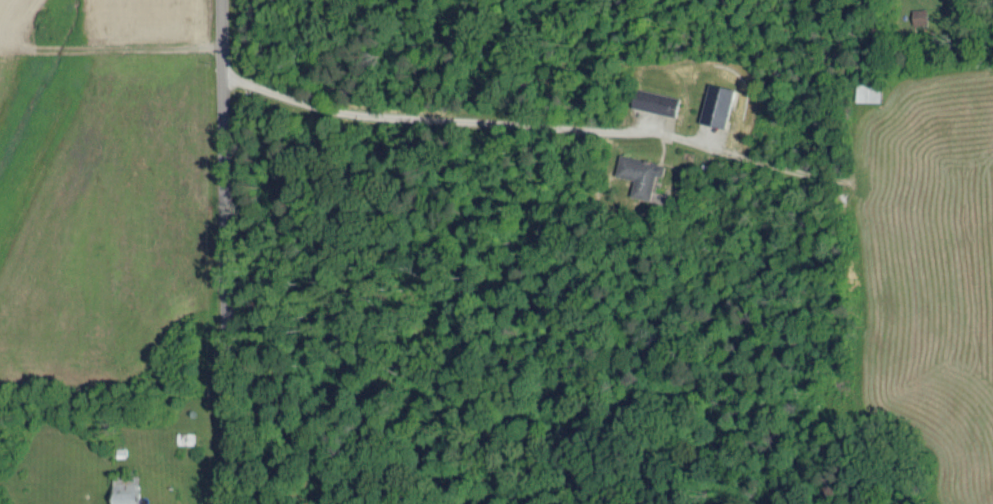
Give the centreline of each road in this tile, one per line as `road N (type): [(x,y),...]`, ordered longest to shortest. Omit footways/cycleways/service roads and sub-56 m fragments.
road 1 (residential): [(228,503),(218,0)]
road 2 (residential): [(219,62),(334,103),(638,121)]

